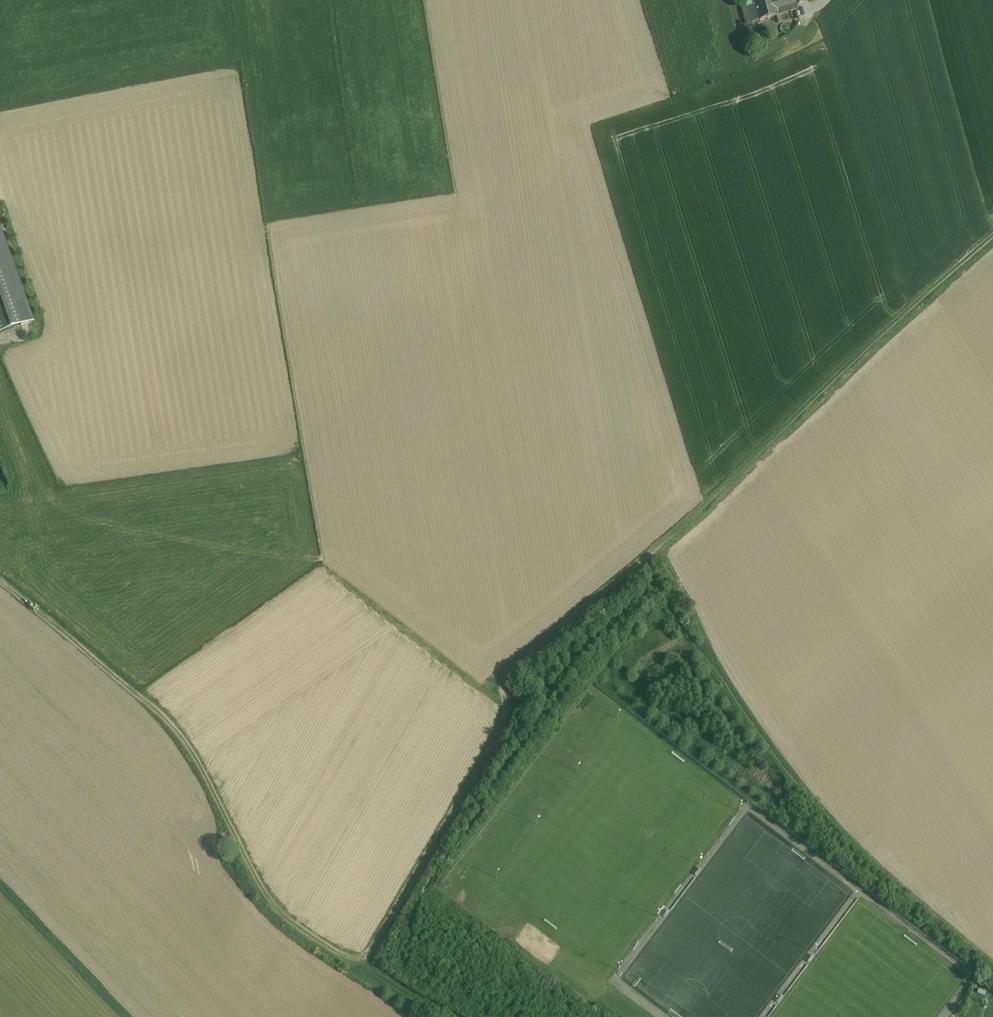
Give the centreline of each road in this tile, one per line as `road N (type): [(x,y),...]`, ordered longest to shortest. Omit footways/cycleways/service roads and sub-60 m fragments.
road 1 (track): [(992,236),(649,553),(506,667),(511,715),(358,967),(280,914),(255,882),(190,750),(164,716),(0,580)]
road 2 (track): [(133,1016),(0,882)]

